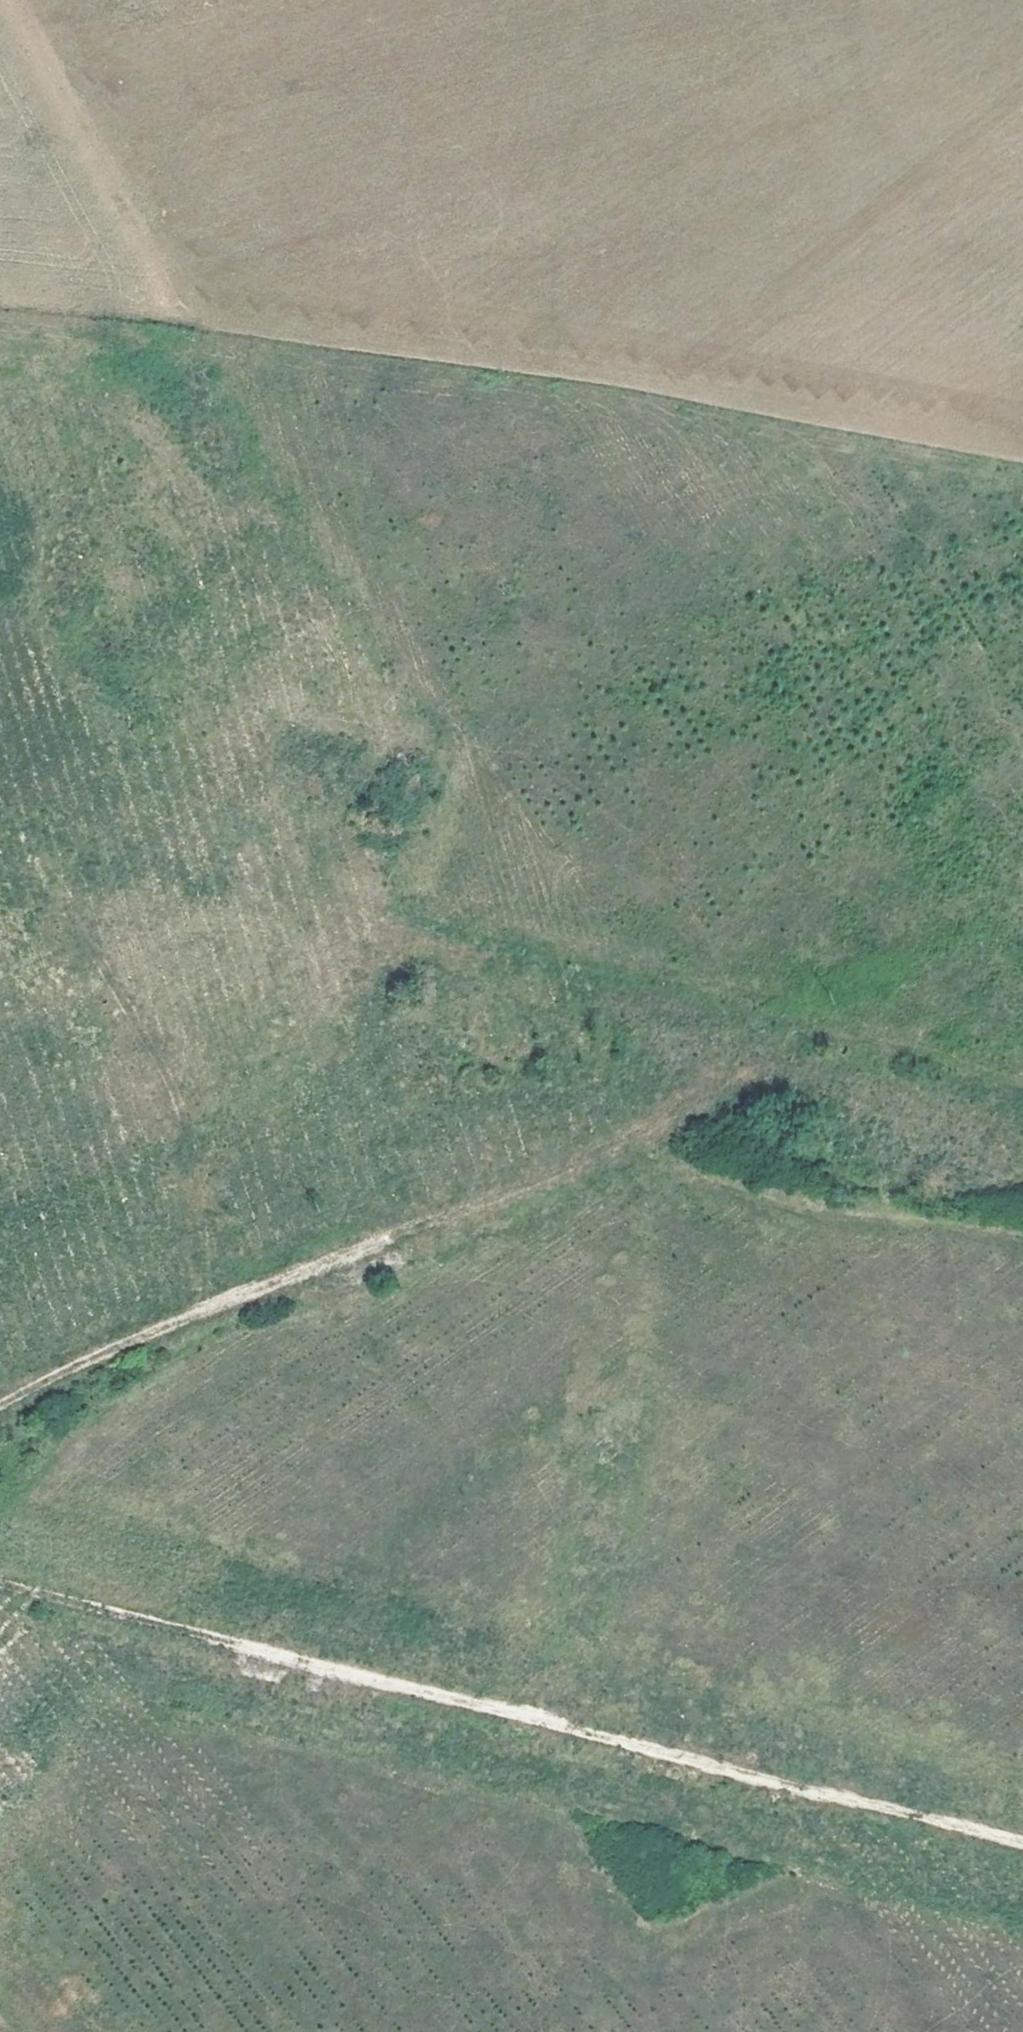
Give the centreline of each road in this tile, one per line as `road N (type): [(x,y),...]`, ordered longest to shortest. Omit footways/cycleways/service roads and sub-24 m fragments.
road 1 (track): [(0,1395),(652,1131),(713,1091),(711,1047),(663,1010),(407,939)]
road 2 (track): [(1022,1843),(0,1582)]

